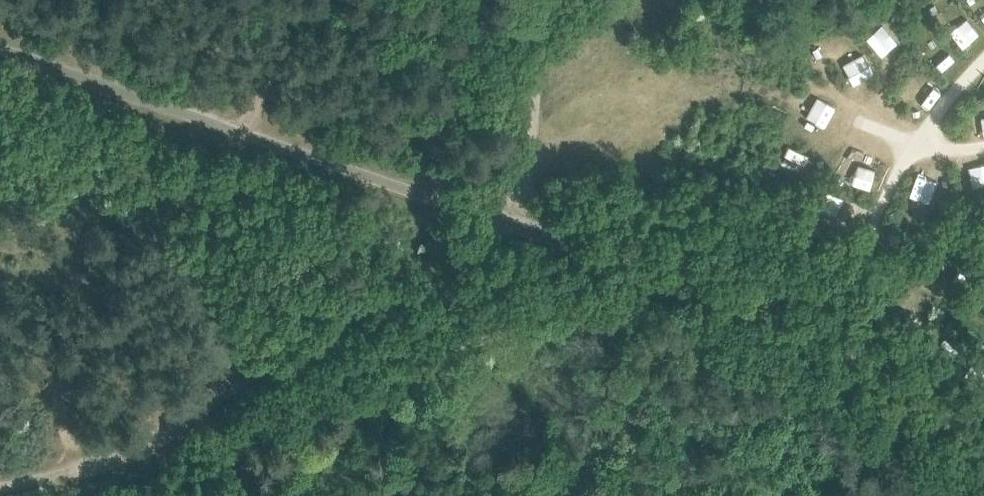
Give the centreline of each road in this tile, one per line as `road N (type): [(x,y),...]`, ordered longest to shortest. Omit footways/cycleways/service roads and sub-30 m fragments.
road 1 (track): [(289,495),(426,362),(501,312),(610,298),(641,278)]

